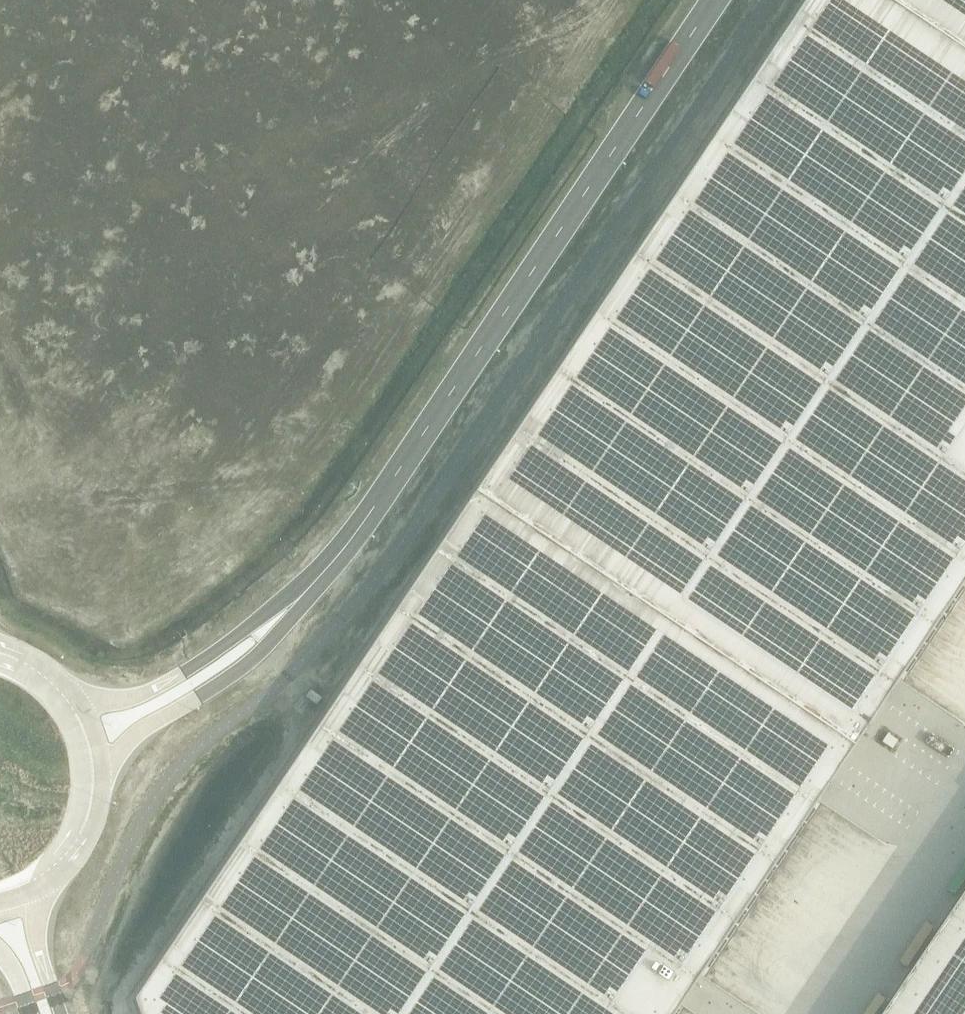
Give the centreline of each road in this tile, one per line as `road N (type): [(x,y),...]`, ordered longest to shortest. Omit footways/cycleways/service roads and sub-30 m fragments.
road 1 (unclassified): [(274,621),(345,544),(714,0)]
road 2 (unclassified): [(91,784),(118,750),(246,663),(274,621)]
road 3 (unclassified): [(274,621),(136,697),(70,709)]
road 4 (tertiary): [(60,1013),(34,927),(35,886)]
road 5 (tertiary): [(35,886),(75,842),(91,784)]

